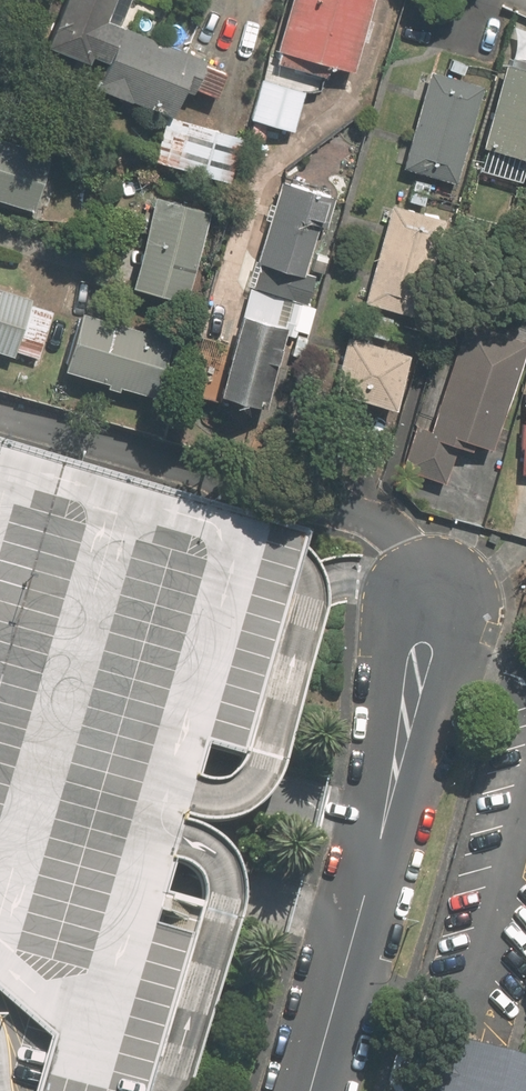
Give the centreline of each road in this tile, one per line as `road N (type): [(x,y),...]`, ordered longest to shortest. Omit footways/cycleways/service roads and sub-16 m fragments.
road 1 (unclassified): [(353,898),(363,747),(383,638),(390,609),(411,590),(442,595),(442,646)]
road 2 (unclassified): [(442,646),(408,779),(353,898)]
road 3 (unclassified): [(306,1090),(353,898)]

